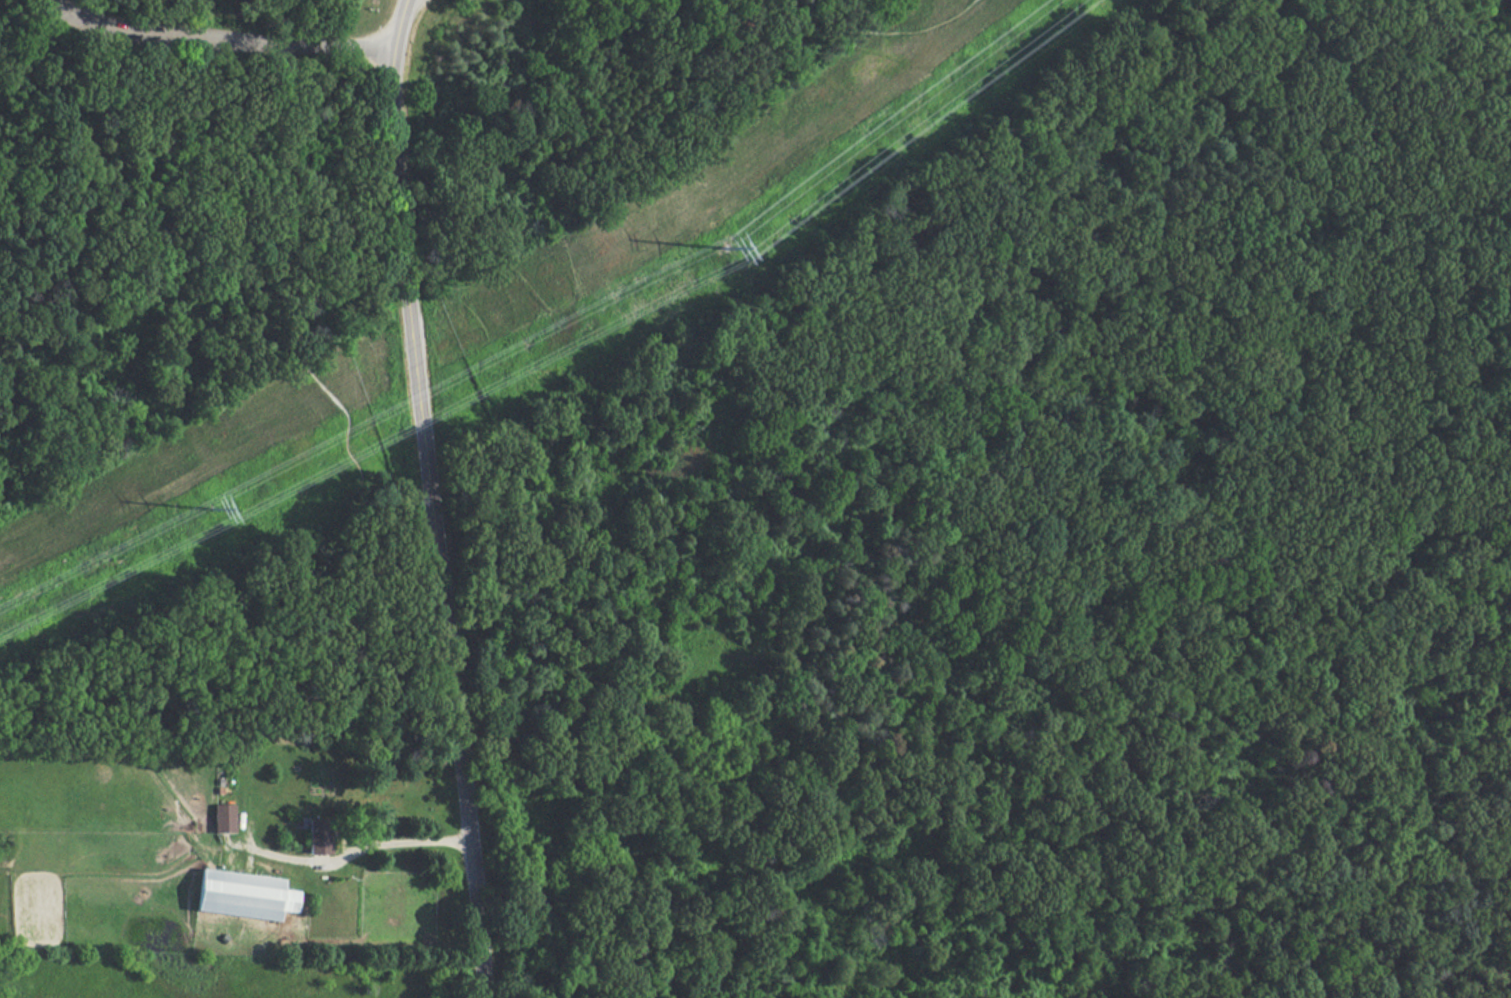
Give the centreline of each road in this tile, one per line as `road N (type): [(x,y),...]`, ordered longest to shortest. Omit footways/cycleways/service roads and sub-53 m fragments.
road 1 (tertiary): [(486,997),(407,291),(389,52)]
road 2 (residential): [(389,52),(173,37),(86,22),(54,0)]

